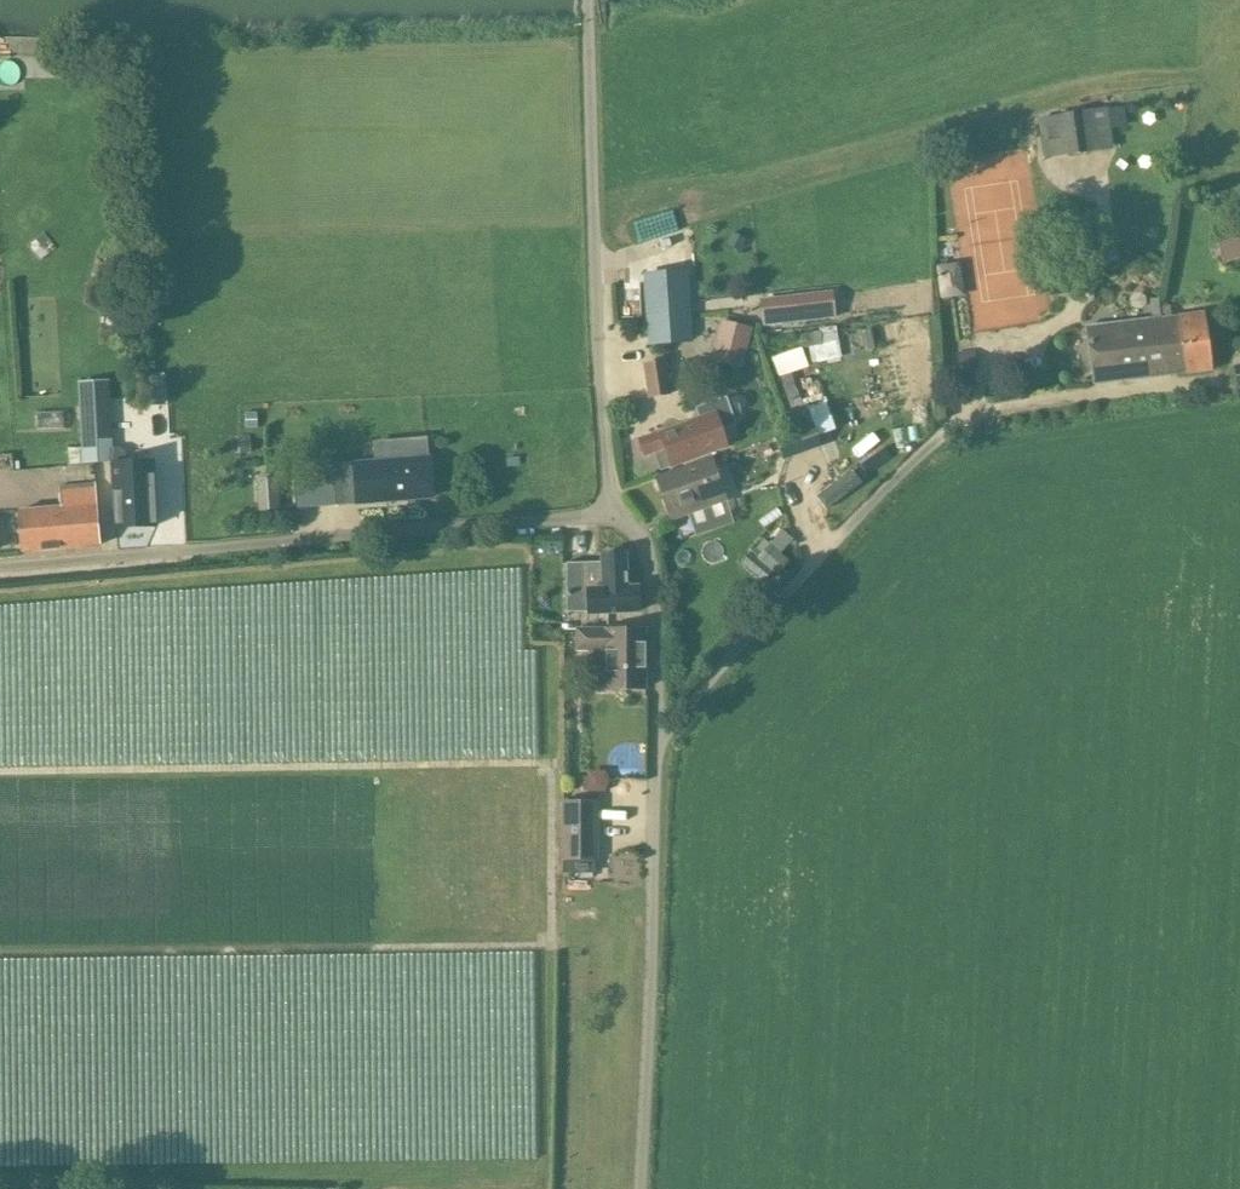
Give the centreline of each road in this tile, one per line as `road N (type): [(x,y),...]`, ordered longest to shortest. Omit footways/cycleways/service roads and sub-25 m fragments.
road 1 (residential): [(656,730),(672,724),(924,449),(961,422),(1022,401),(1163,386)]
road 2 (residential): [(614,510),(0,572)]
road 3 (unclassified): [(614,510),(606,483),(587,0)]
road 4 (unclassified): [(640,1188),(656,730)]
road 5 (unclassified): [(656,730),(648,552),(614,510)]

